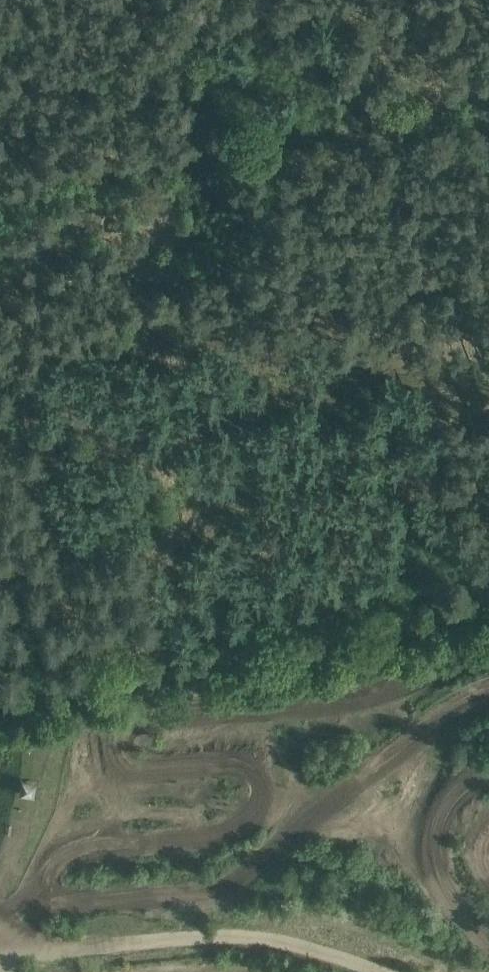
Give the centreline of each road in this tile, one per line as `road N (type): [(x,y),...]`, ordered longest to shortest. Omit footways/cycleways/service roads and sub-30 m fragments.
road 1 (track): [(488,91),(0,202)]
road 2 (track): [(488,611),(0,702)]

